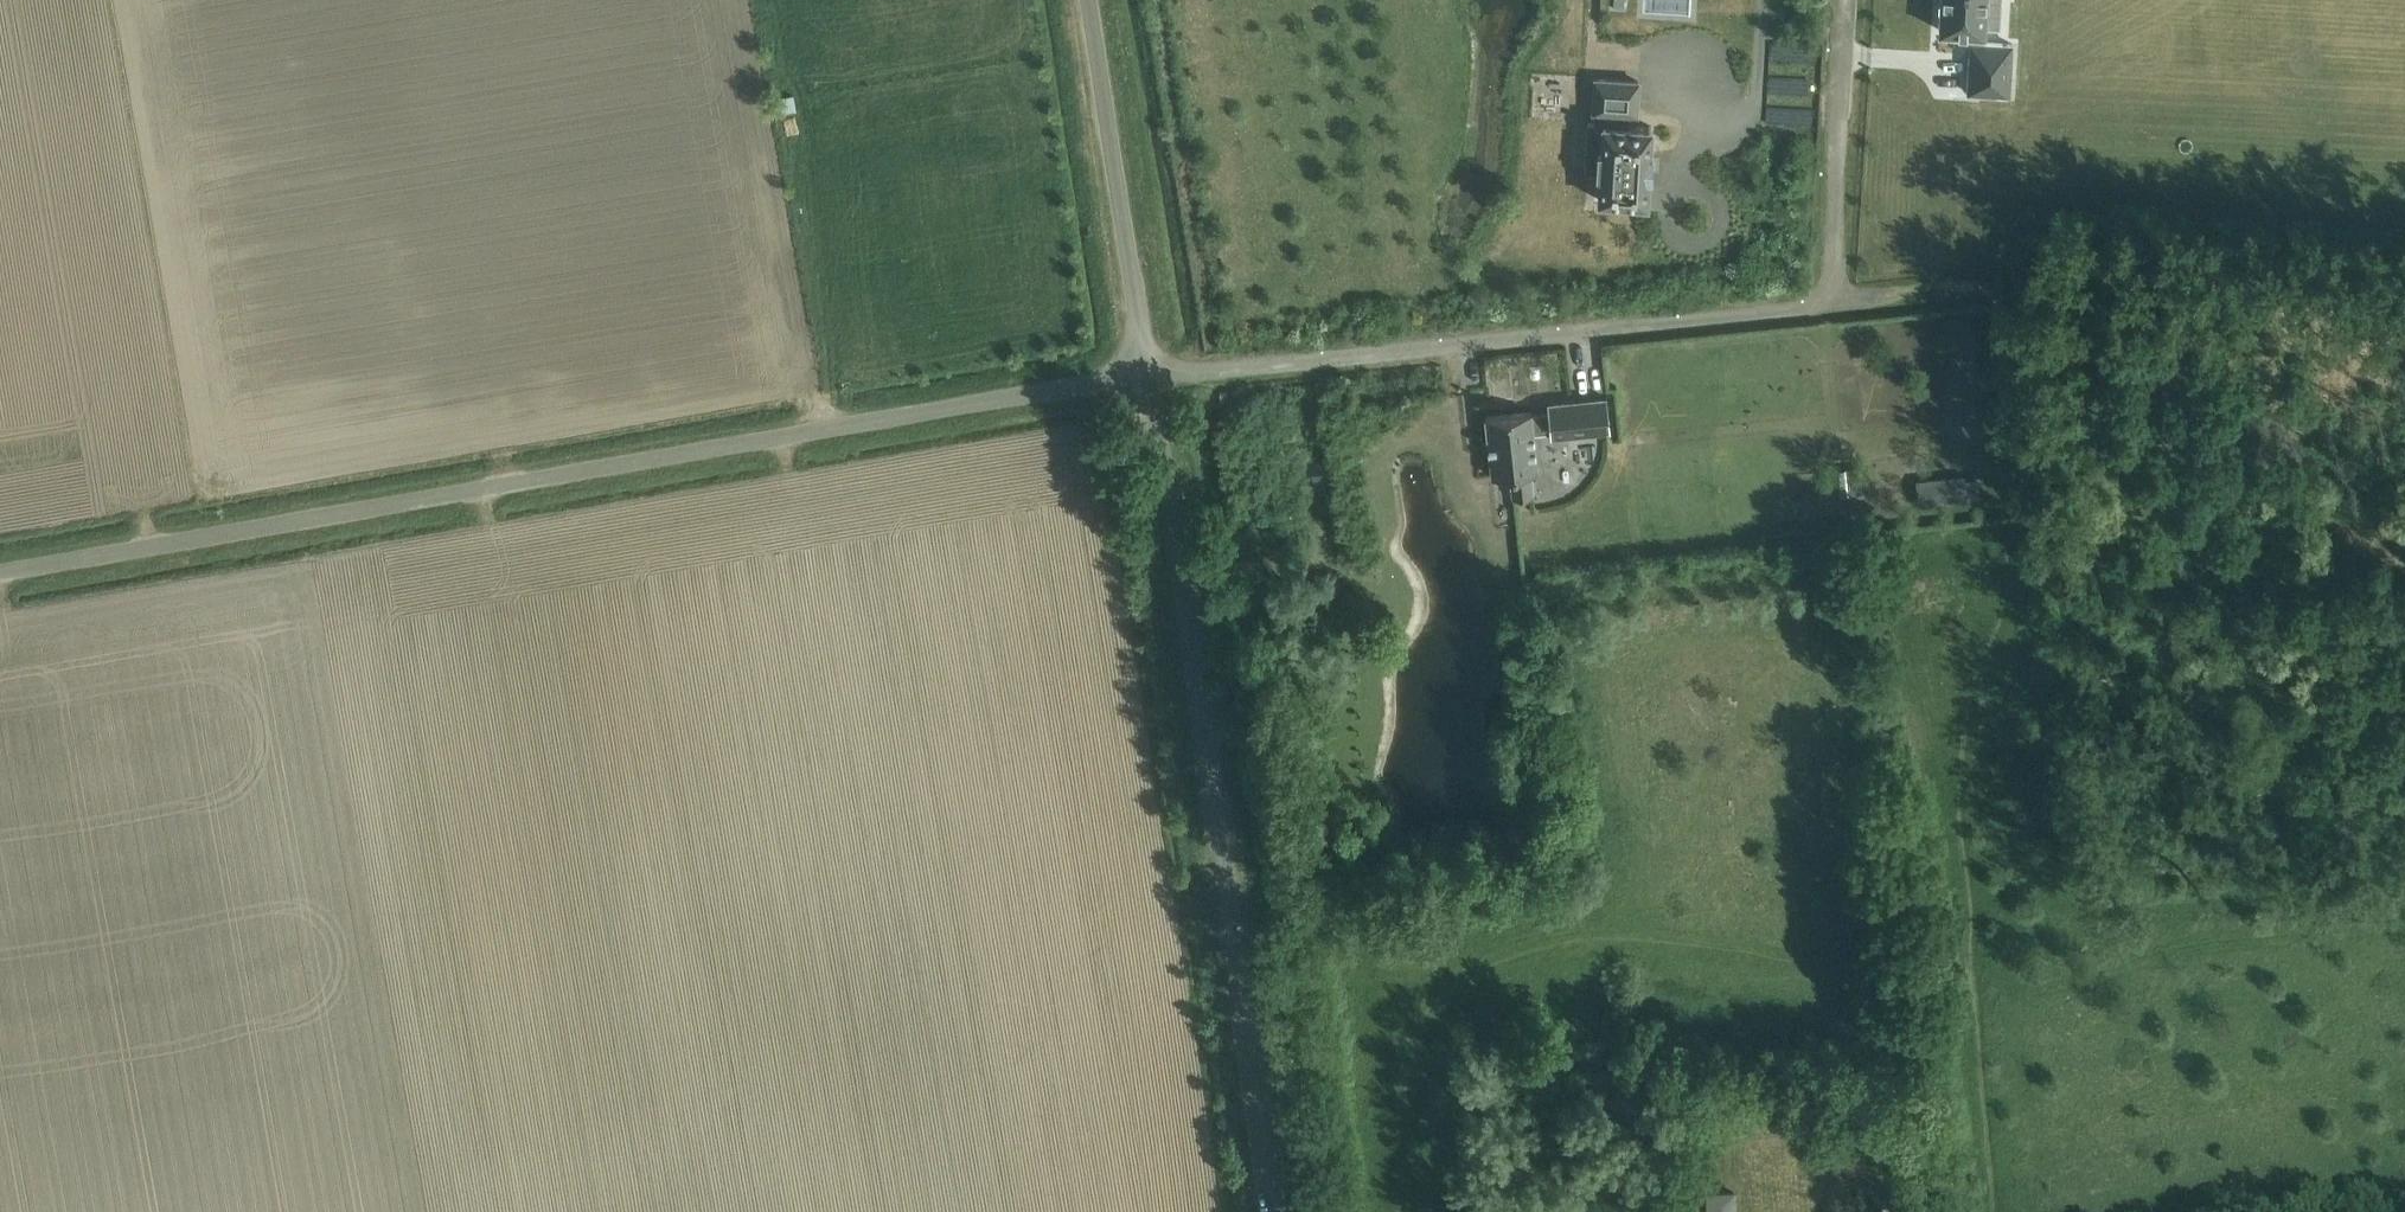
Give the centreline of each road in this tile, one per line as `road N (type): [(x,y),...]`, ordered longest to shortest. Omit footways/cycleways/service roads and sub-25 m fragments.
road 1 (unclassified): [(0,573),(1147,373)]
road 2 (residential): [(1147,373),(1817,305),(1826,294),(1842,0)]
road 3 (unclassified): [(1277,1211),(1147,373)]
road 4 (track): [(1682,1211),(1684,1105),(1913,1099),(1925,1211)]
road 5 (unclassified): [(1147,373),(1089,0)]

